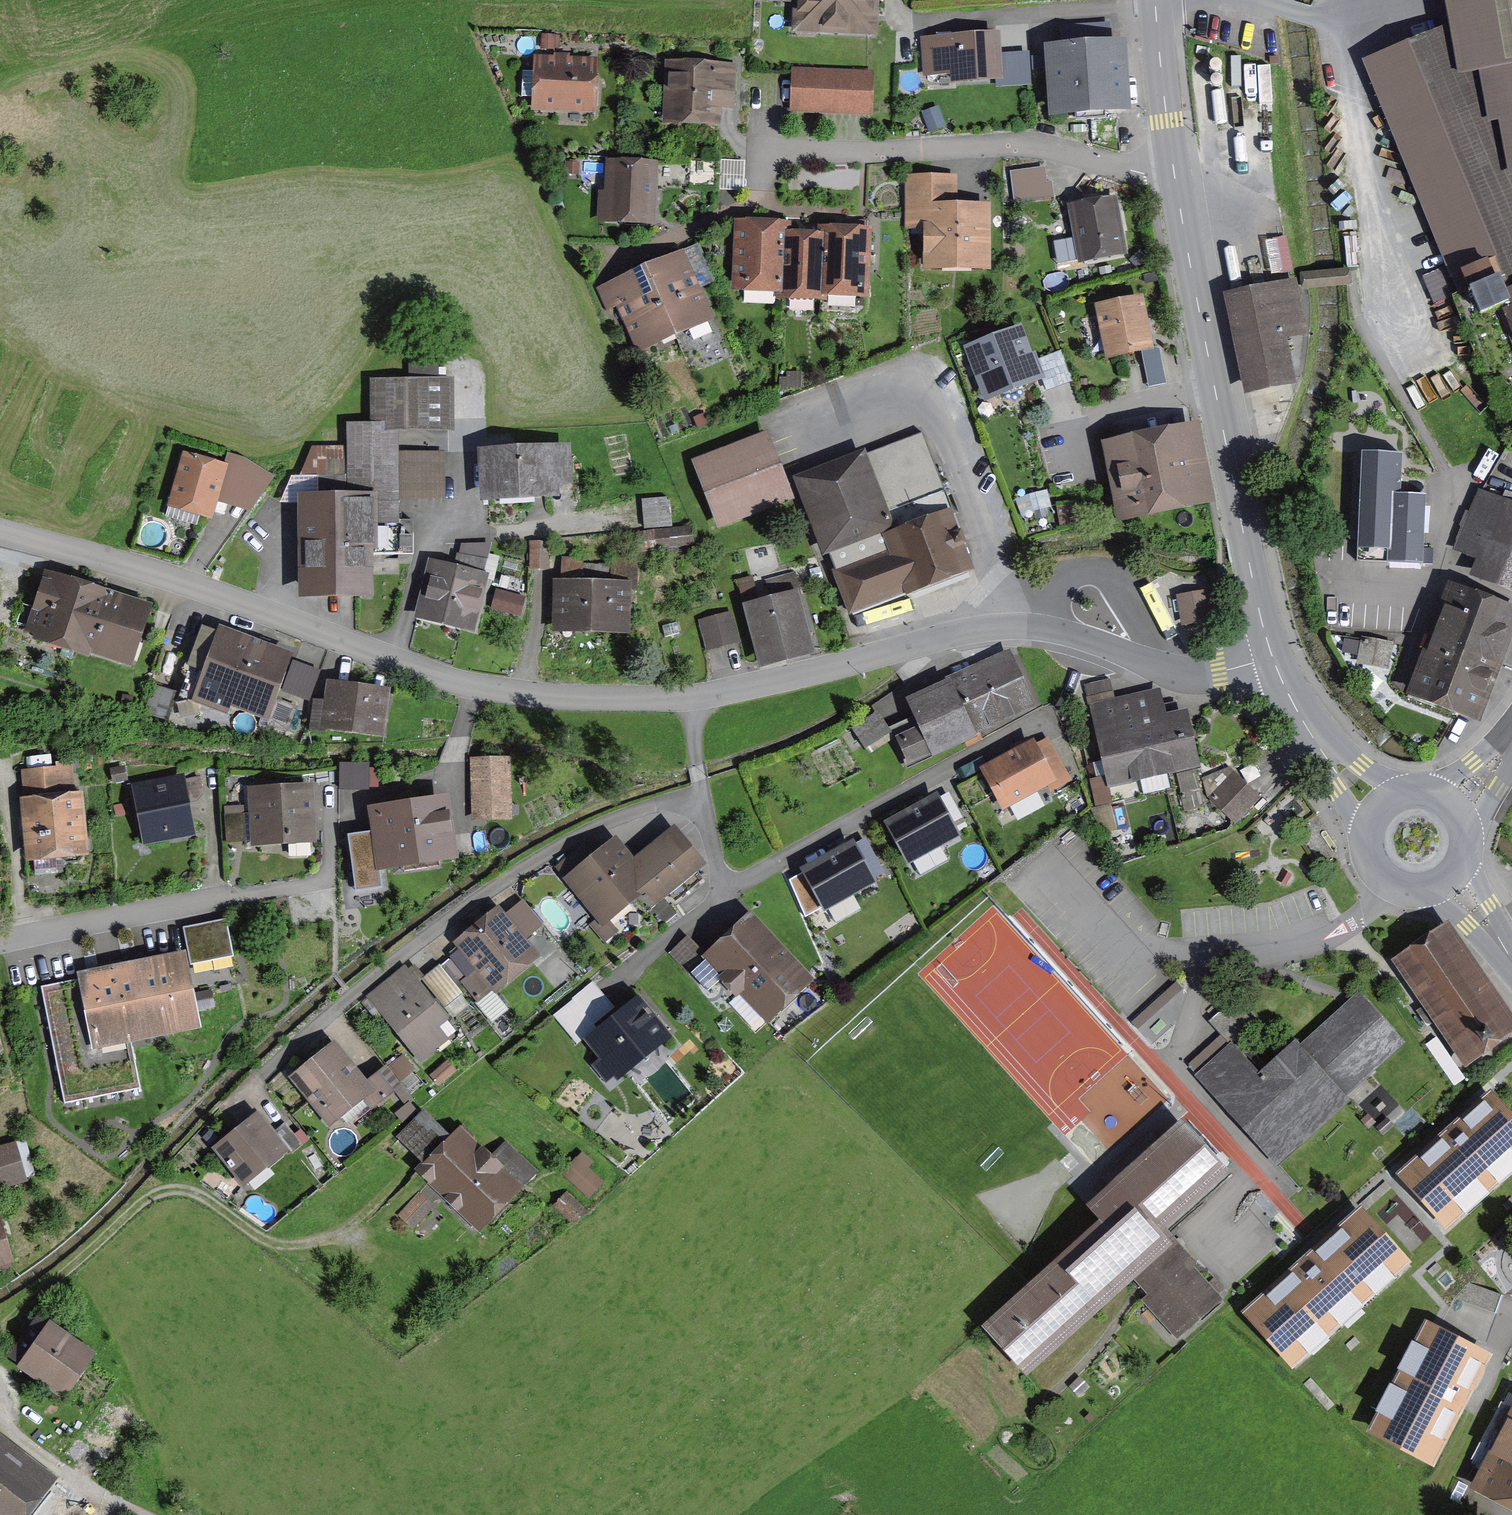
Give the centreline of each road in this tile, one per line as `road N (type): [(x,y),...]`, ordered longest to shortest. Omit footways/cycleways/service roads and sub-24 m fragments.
road 1 (residential): [(0,532),(422,674),(551,699),(693,701),(987,628),(1085,637),(1189,674),(1272,658)]
road 2 (secondary): [(1175,191),(1272,658)]
road 3 (residential): [(759,157),(1002,145),(1175,191)]
road 4 (residential): [(1394,887),(1353,926),(1305,947),(1242,955),(1149,948)]
road 5 (secondary): [(1153,0),(1175,191)]
road 6 (secondary): [(1272,658),(1325,755),(1381,811)]

